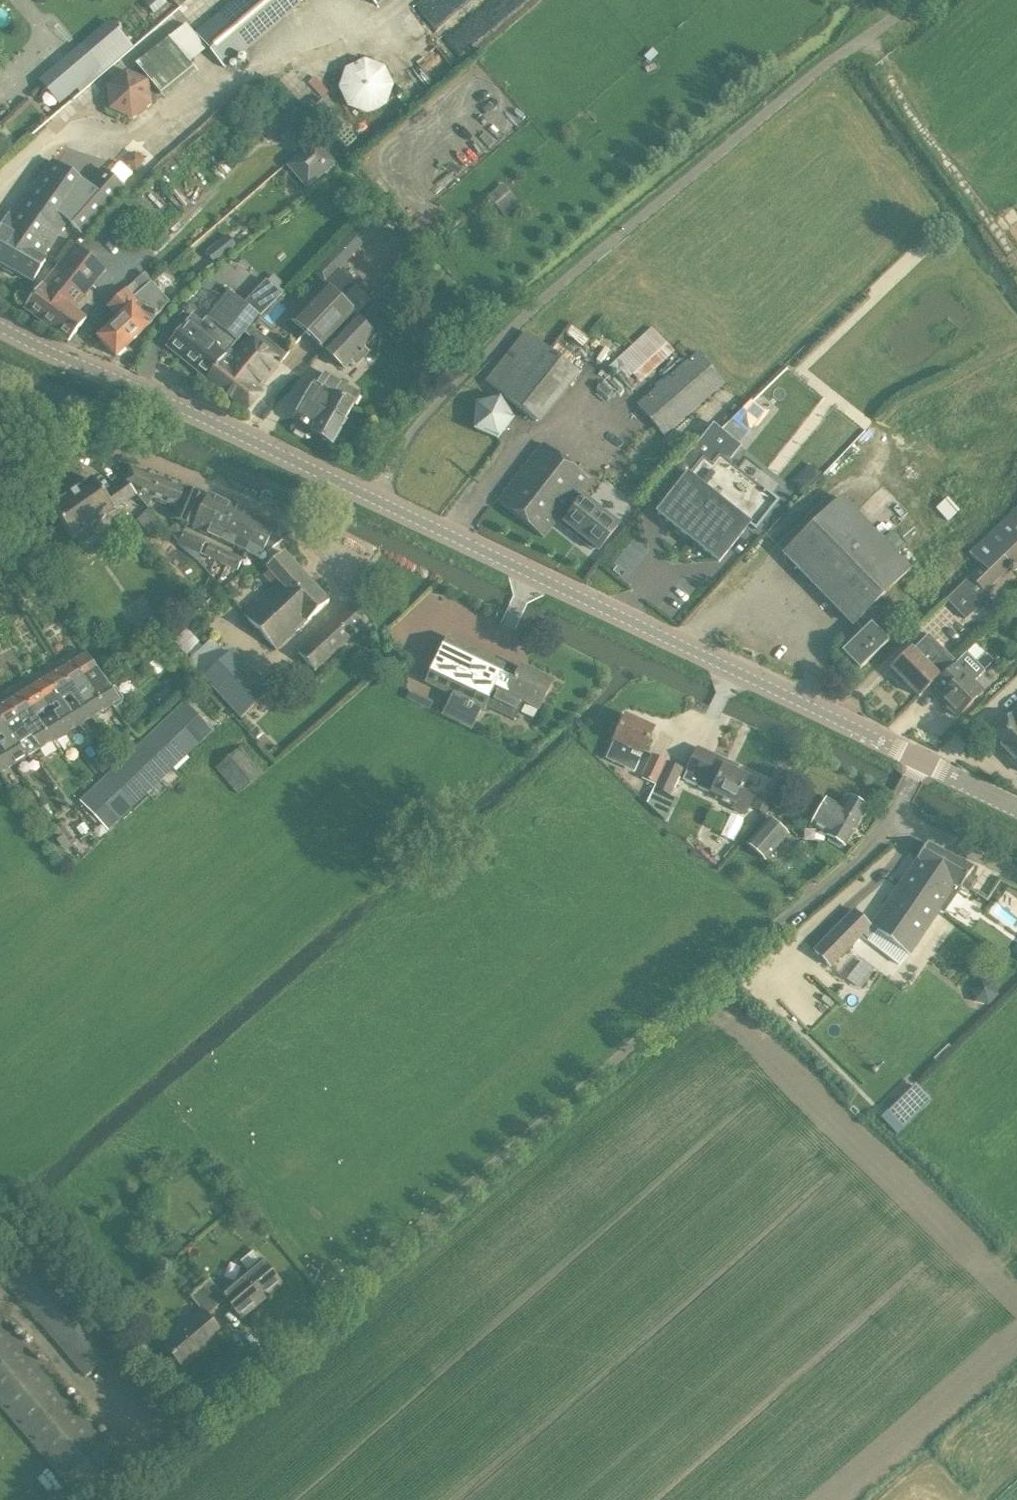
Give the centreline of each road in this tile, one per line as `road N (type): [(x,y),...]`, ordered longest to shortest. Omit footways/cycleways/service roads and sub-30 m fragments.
road 1 (unclassified): [(376,497),(412,429),(543,297),(903,8)]
road 2 (tertiary): [(924,761),(376,497)]
road 3 (tertiary): [(376,497),(0,323)]
road 4 (residential): [(161,463),(100,459),(0,422)]
road 5 (unclassified): [(793,913),(883,841),(897,814)]
road 6 (unclassified): [(1016,871),(897,814)]

